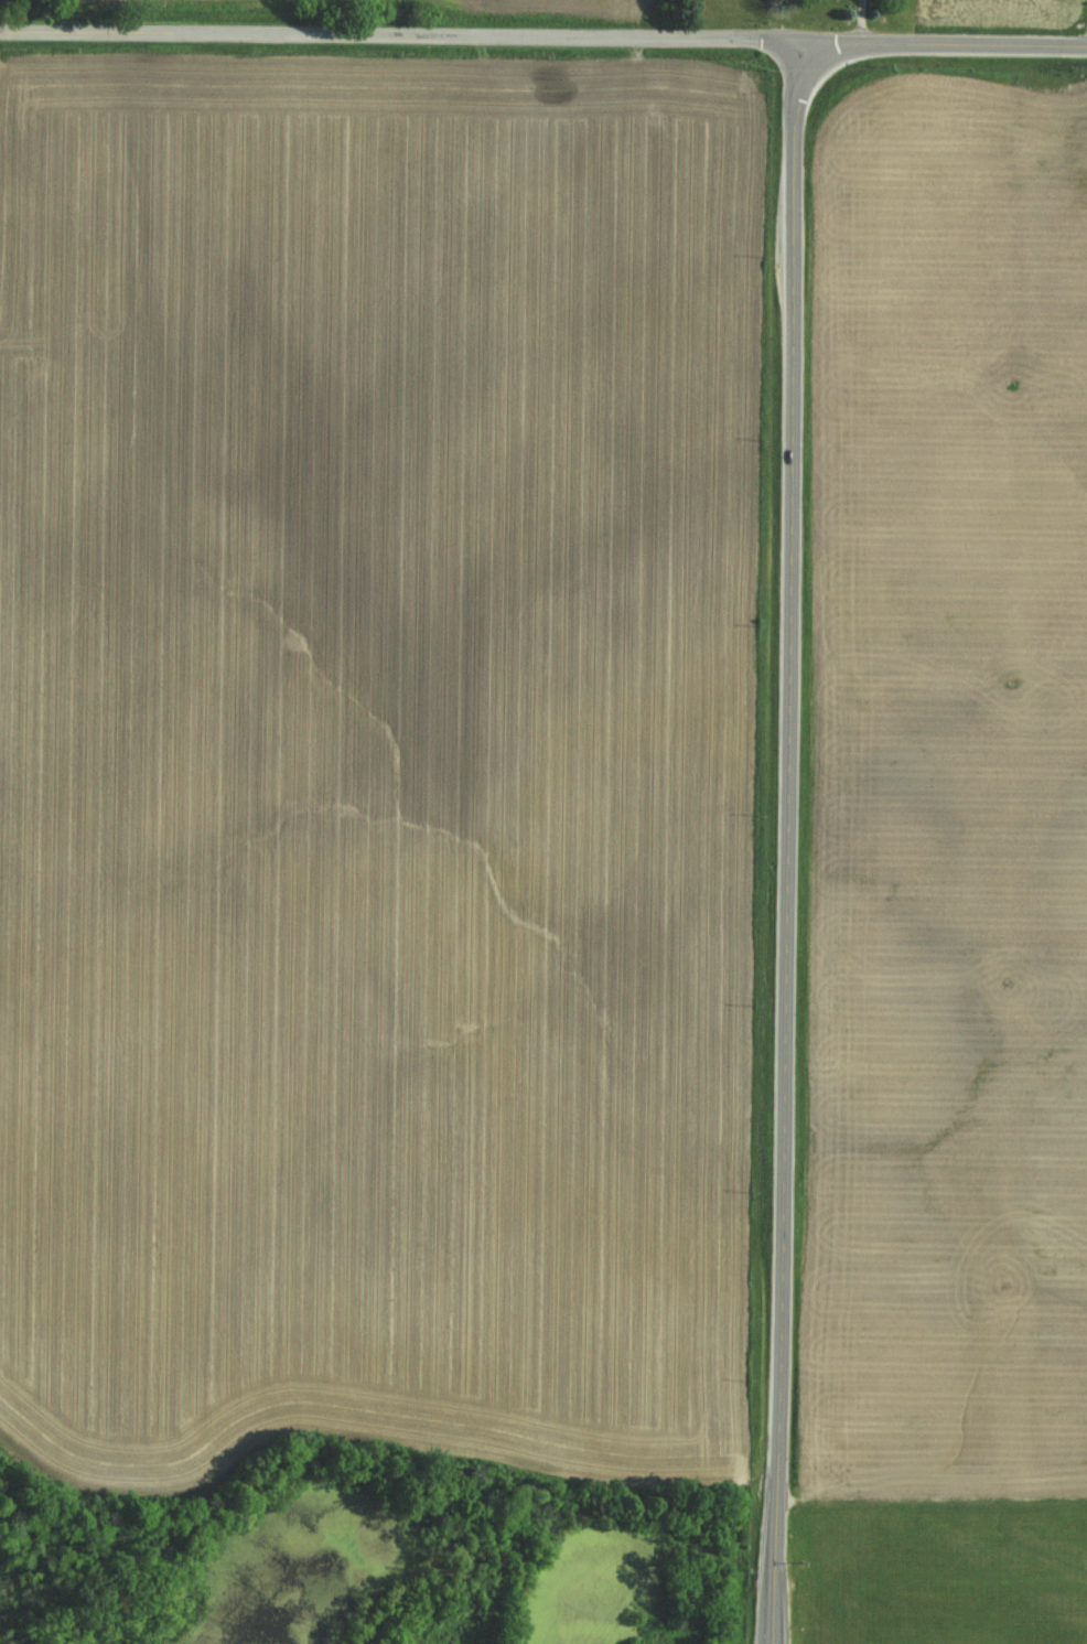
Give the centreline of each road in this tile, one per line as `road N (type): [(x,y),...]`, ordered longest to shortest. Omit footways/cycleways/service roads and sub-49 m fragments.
road 1 (secondary): [(773,1643),(794,35)]
road 2 (tertiary): [(0,29),(794,35)]
road 3 (secondary): [(794,35),(1086,45)]

